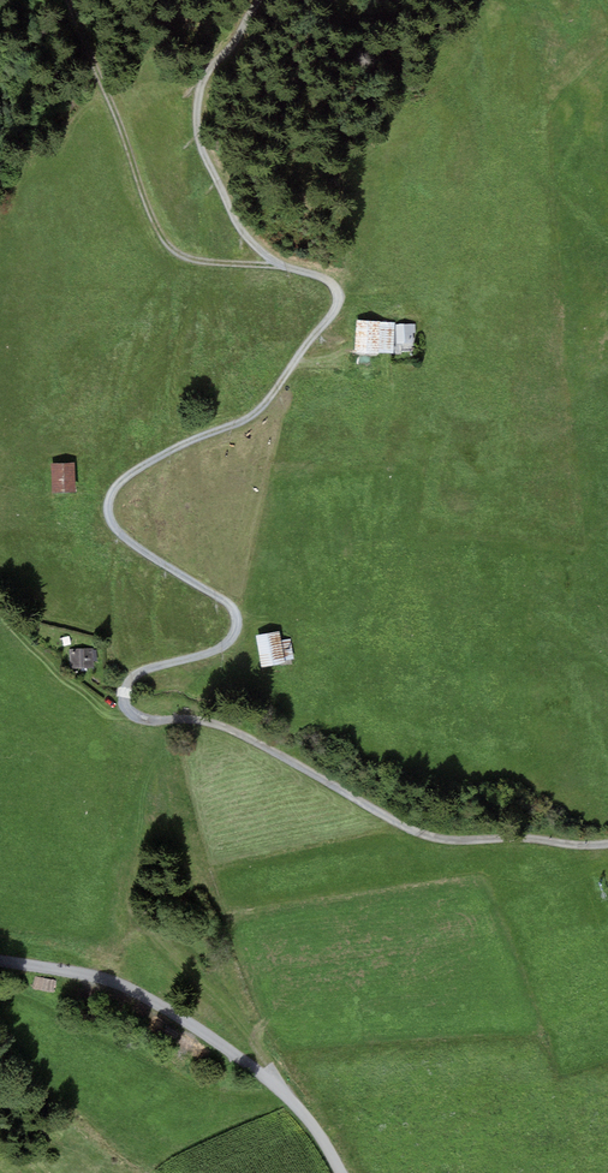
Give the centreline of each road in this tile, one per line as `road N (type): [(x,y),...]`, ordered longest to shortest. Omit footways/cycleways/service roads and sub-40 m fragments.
road 1 (track): [(607,838),(446,838),(398,821),(261,735),(210,717),(141,714),(128,704),(131,679),(227,644),(237,621),(225,601),(124,538),(111,523),(112,493),(141,467),(250,417),(268,400),(338,297),(320,276),(287,266)]
road 2 (track): [(341,1172),(302,1112),(208,1035),(112,980),(0,960)]
road 3 (track): [(72,0),(125,112),(146,197),(174,236),(204,262),(287,266)]
road 4 (track): [(287,266),(255,245),(232,214),(201,149),(208,61),(263,0)]

